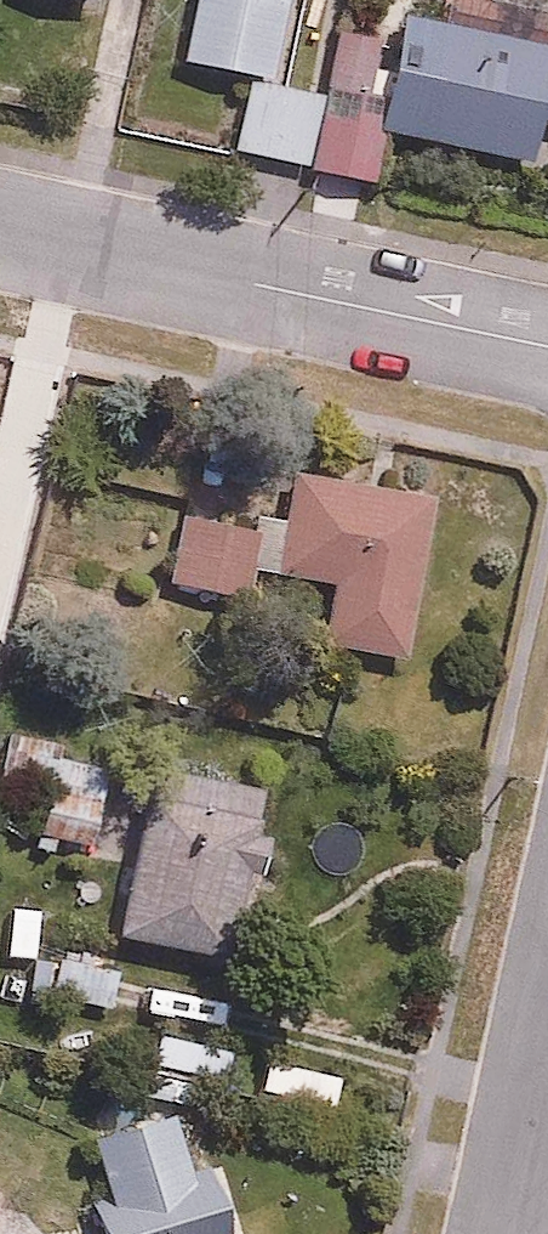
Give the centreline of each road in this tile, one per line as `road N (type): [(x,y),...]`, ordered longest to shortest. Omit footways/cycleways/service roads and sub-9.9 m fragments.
road 1 (residential): [(547,347),(0,230)]
road 2 (residential): [(510,1233),(547,1059)]

